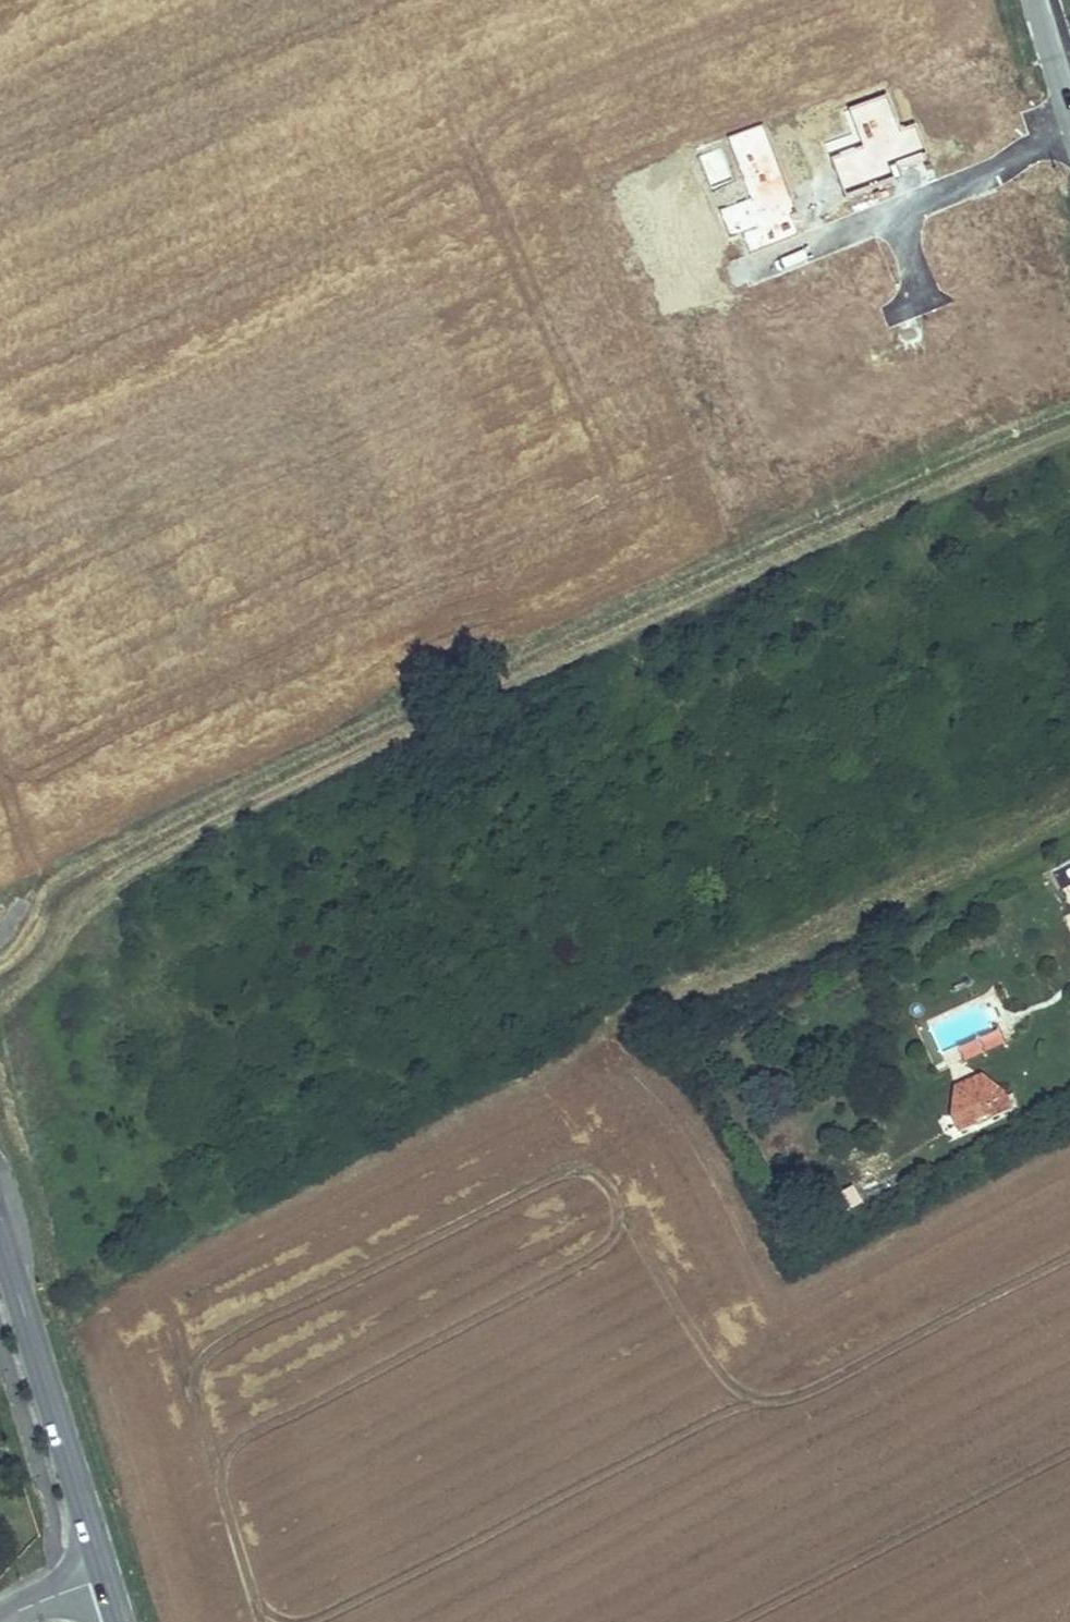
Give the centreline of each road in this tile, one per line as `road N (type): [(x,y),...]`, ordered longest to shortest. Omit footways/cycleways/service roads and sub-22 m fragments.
road 1 (secondary): [(105,1580),(0,1246)]
road 2 (residential): [(1035,0),(1069,118)]

